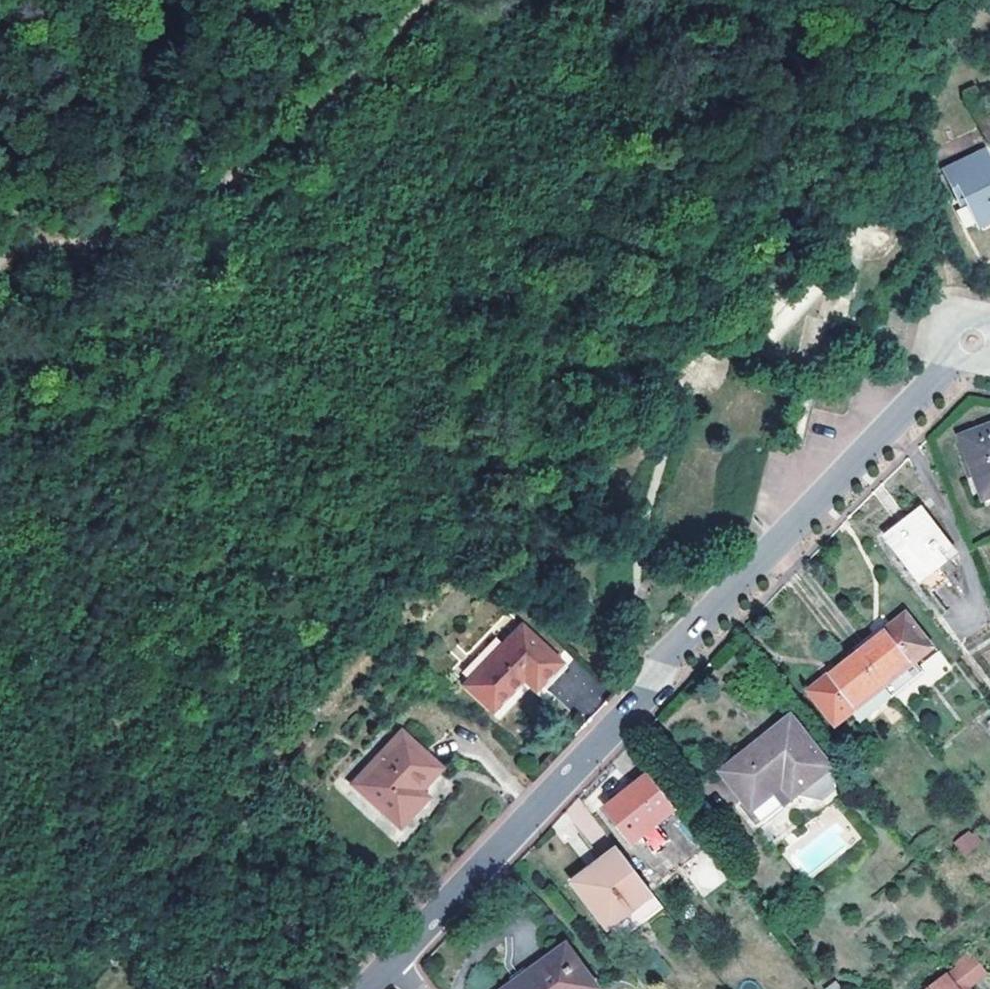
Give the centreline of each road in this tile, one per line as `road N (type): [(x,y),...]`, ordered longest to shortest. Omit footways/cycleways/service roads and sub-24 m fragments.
road 1 (residential): [(951,367),(679,643),(622,720),(392,959)]
road 2 (track): [(0,263),(25,251),(107,237),(209,186),(379,51),(426,0)]

